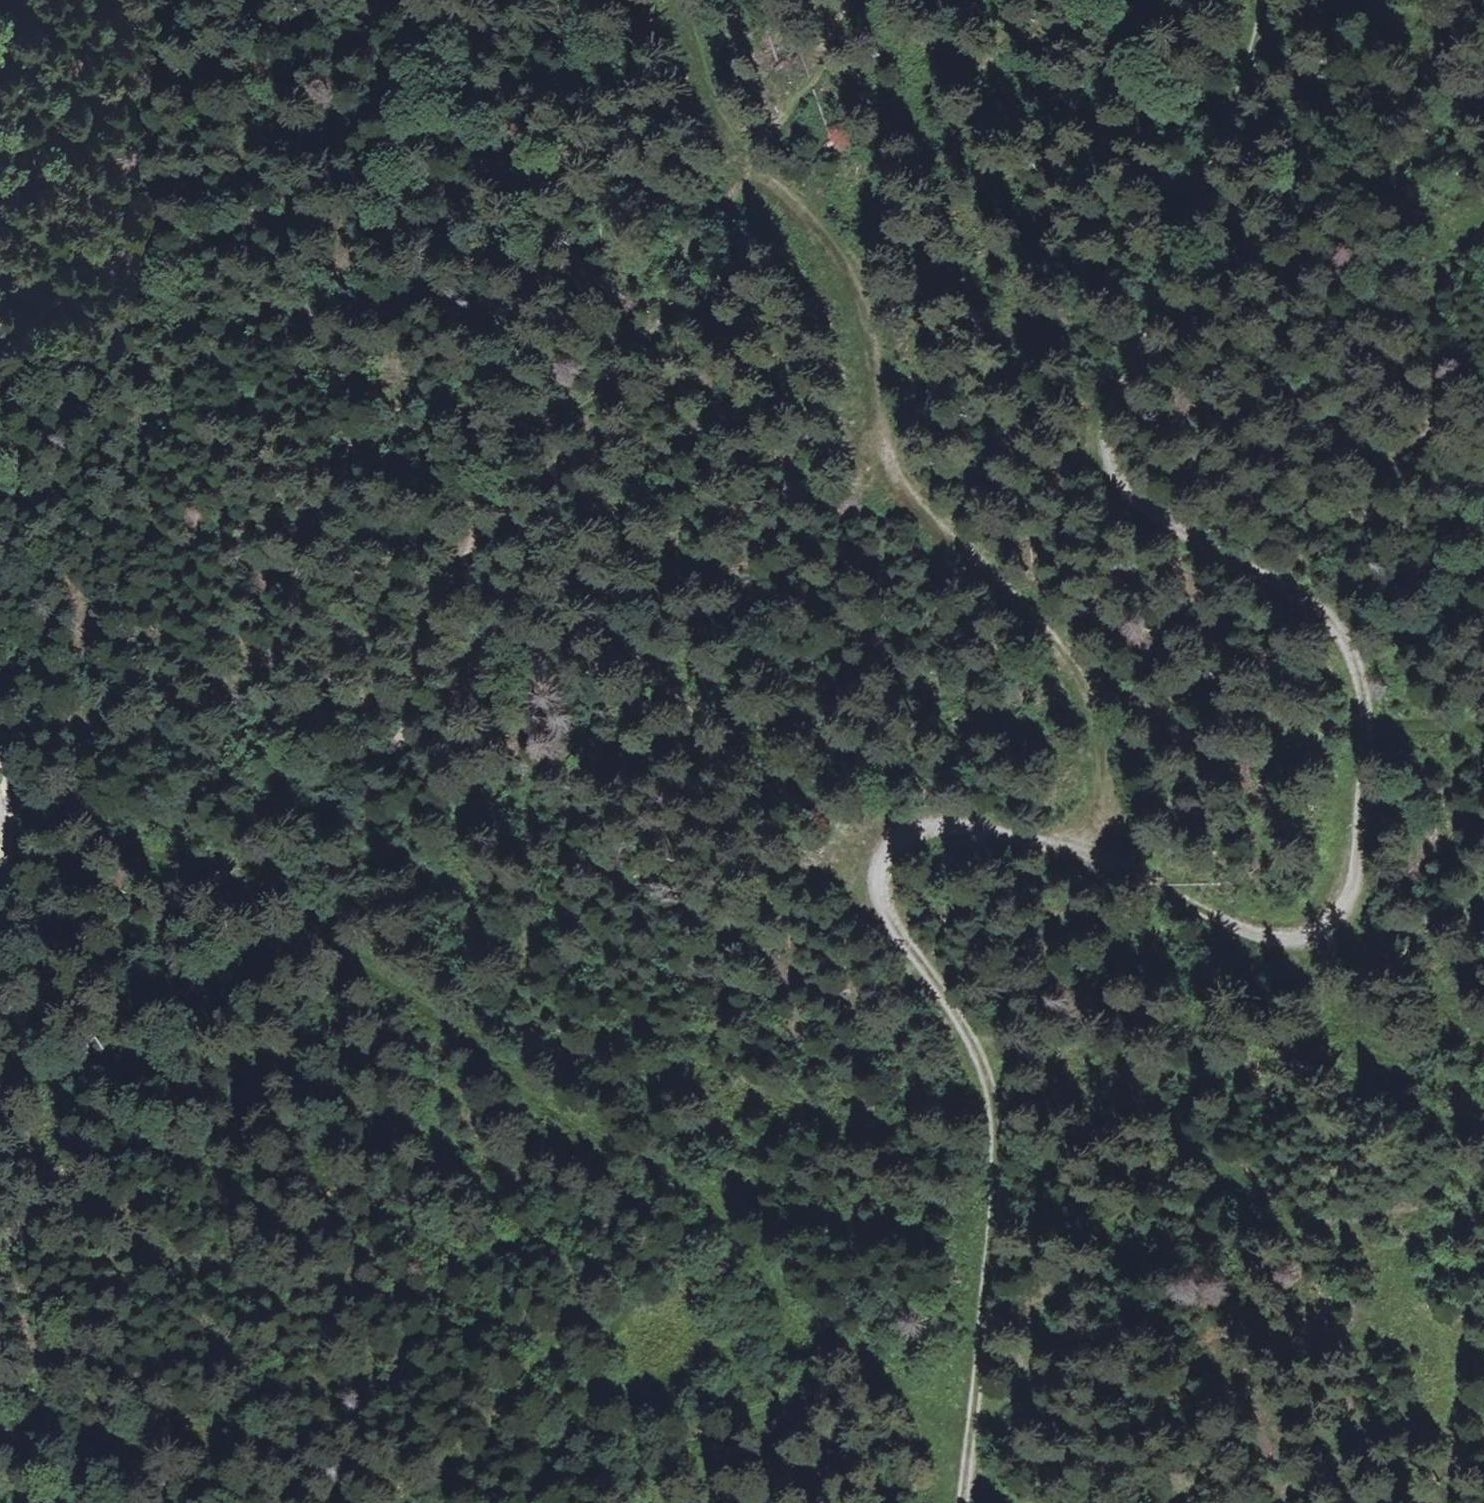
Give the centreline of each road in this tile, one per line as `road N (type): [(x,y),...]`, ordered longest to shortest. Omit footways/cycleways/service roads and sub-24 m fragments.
road 1 (track): [(965,1502),(999,1142),(978,1053),(879,887),(884,855),(923,826),(984,824),(1262,935),(1298,942),(1326,927),(1353,881),(1364,806),(1361,678),(1344,633),(1162,520),(1112,464),(1116,402),(1162,316),(1250,79),(1271,0)]
road 2 (track): [(1077,860),(1104,802),(1083,692),(1051,624),(1007,570),(921,502),(888,451),(864,301),(847,264),(729,124),(688,0)]
road 3 (track): [(0,917),(10,891),(11,844),(0,800)]

